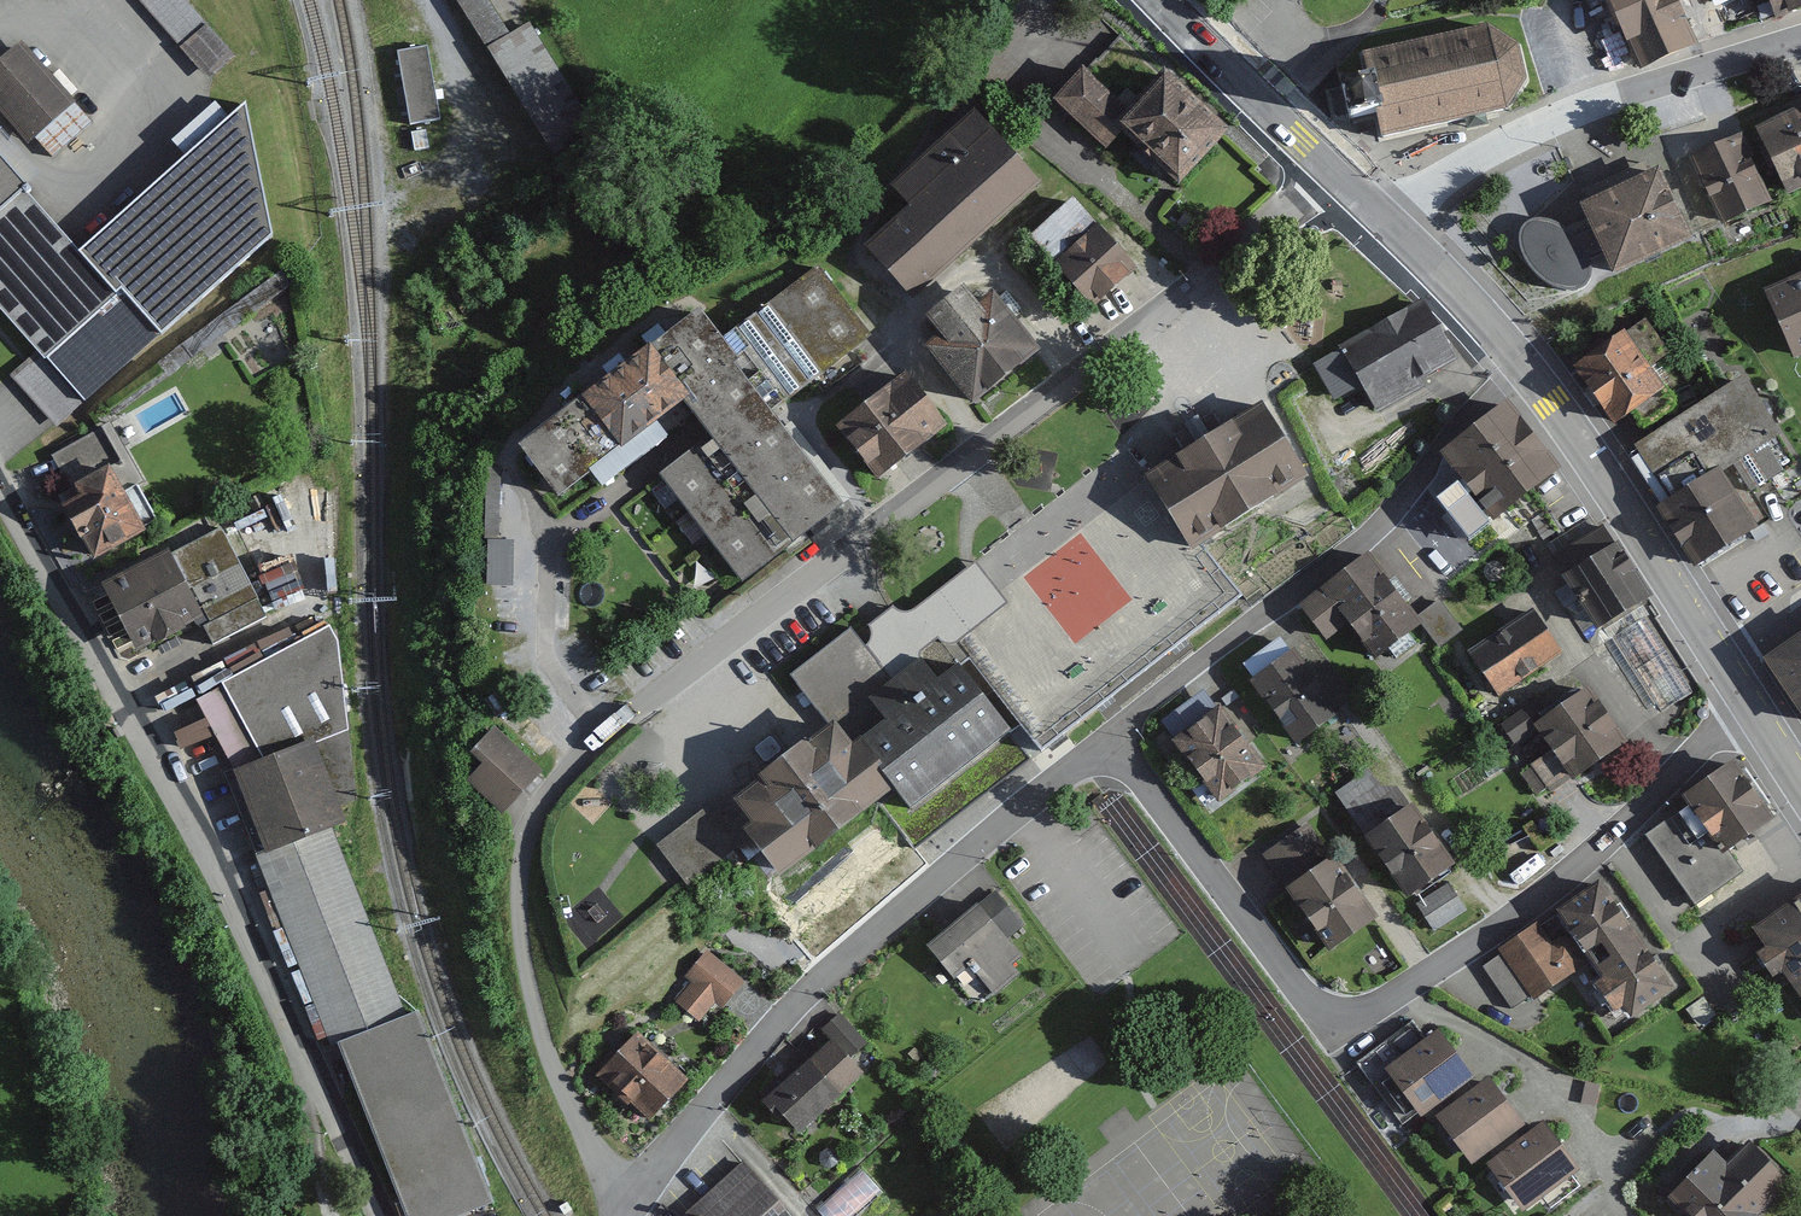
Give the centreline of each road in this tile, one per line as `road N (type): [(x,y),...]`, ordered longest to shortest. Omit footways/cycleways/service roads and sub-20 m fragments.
road 1 (residential): [(634,1203),(606,1177),(577,1124),(543,1044),(520,956),(518,866),(535,812),(578,753),(1332,171)]
road 2 (residential): [(1748,706),(1572,867),(1432,974),(1365,1013),(1325,1013),(1251,937),(1112,740)]
road 3 (residential): [(0,485),(243,927),(379,1215)]
road 4 (residential): [(1525,371),(1441,444),(1381,522),(1112,740)]
road 5 (unclassified): [(1387,222),(1447,174),(1564,115),(1800,39)]
road 6 (secondary): [(1525,371),(1748,706)]
road 7 (secondary): [(1165,0),(1332,171)]
road 8 (secondary): [(1387,222),(1525,371)]

